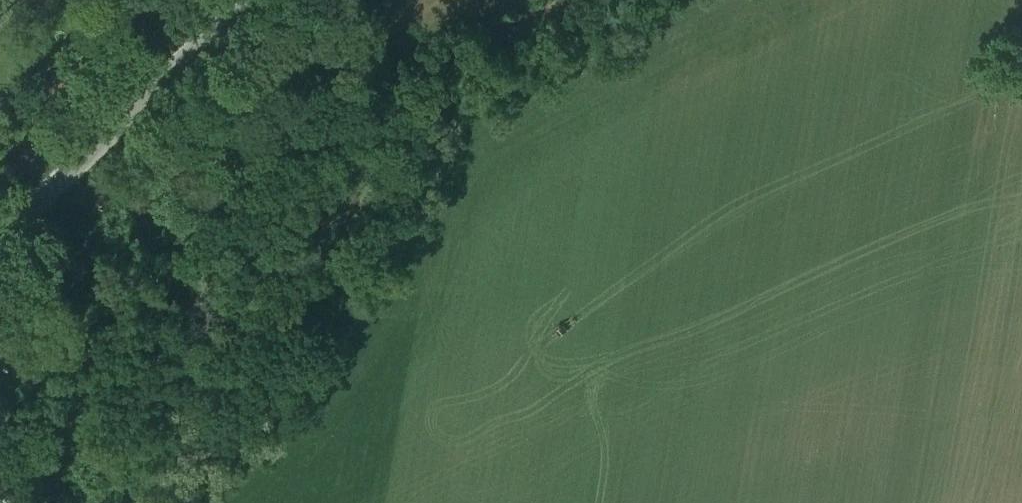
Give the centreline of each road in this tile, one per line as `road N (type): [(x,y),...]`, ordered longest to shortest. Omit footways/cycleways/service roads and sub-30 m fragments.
road 1 (tertiary): [(0,233),(244,0)]

